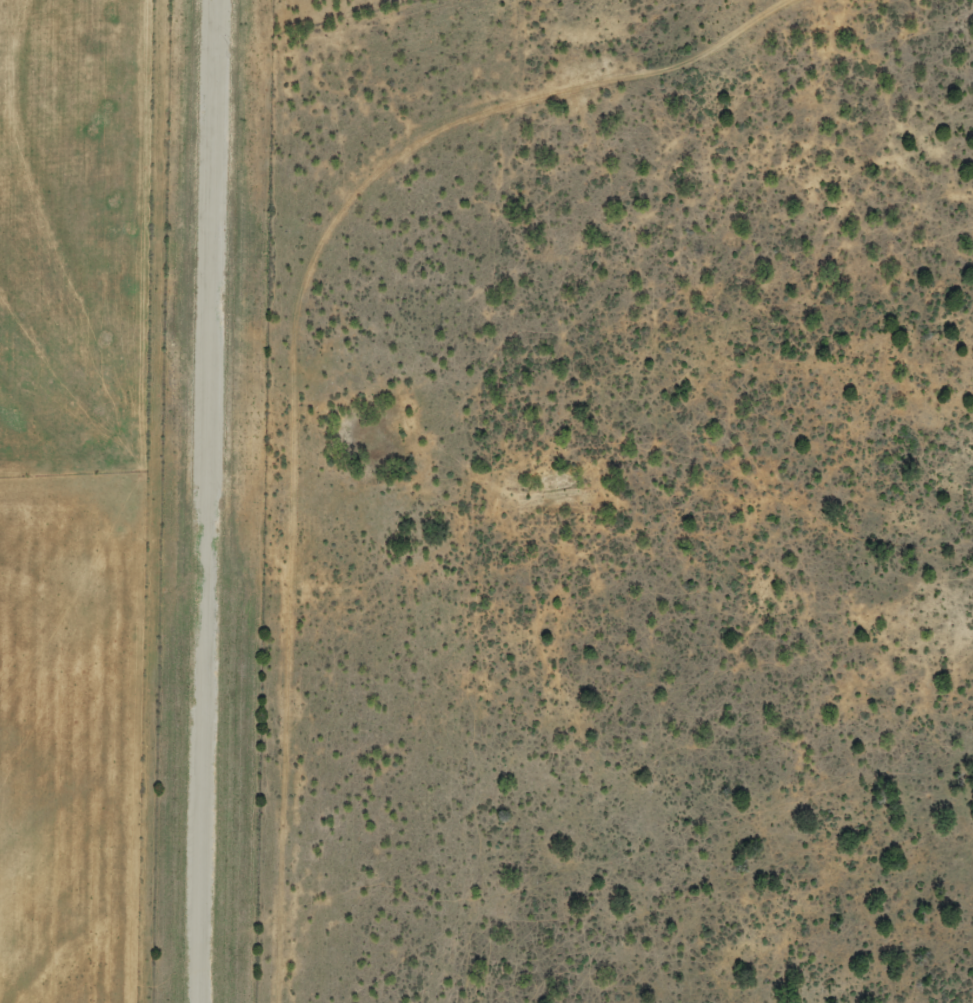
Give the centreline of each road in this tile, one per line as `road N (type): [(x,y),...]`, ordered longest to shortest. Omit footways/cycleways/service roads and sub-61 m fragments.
road 1 (residential): [(386,140),(800,0)]

